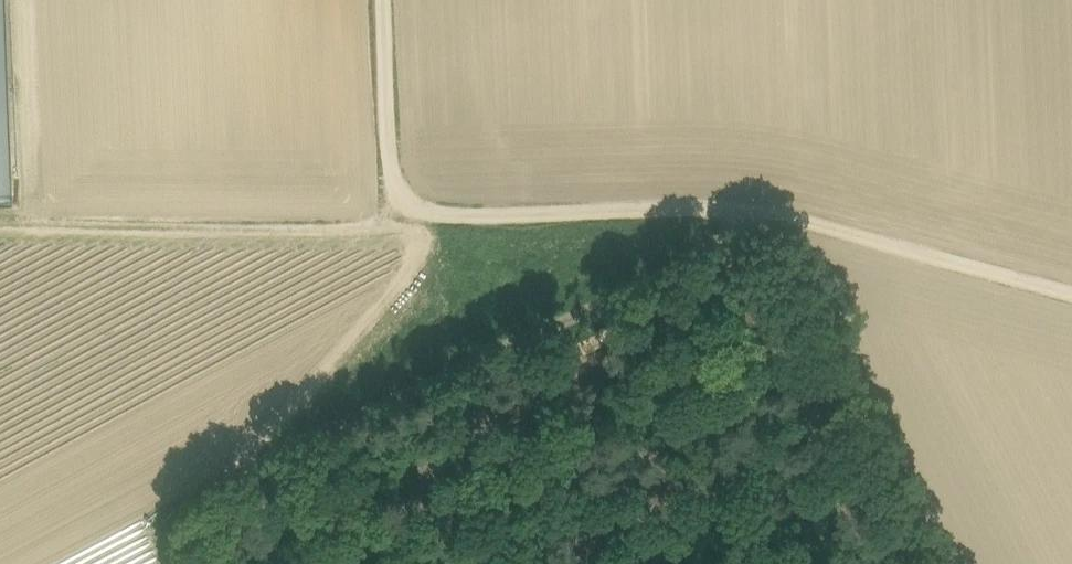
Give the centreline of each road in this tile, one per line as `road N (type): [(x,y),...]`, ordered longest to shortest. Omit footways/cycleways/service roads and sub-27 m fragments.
road 1 (track): [(195,563),(197,510),(755,237),(770,213)]
road 2 (track): [(381,0),(391,208),(770,213)]
road 3 (track): [(770,213),(1071,294)]

